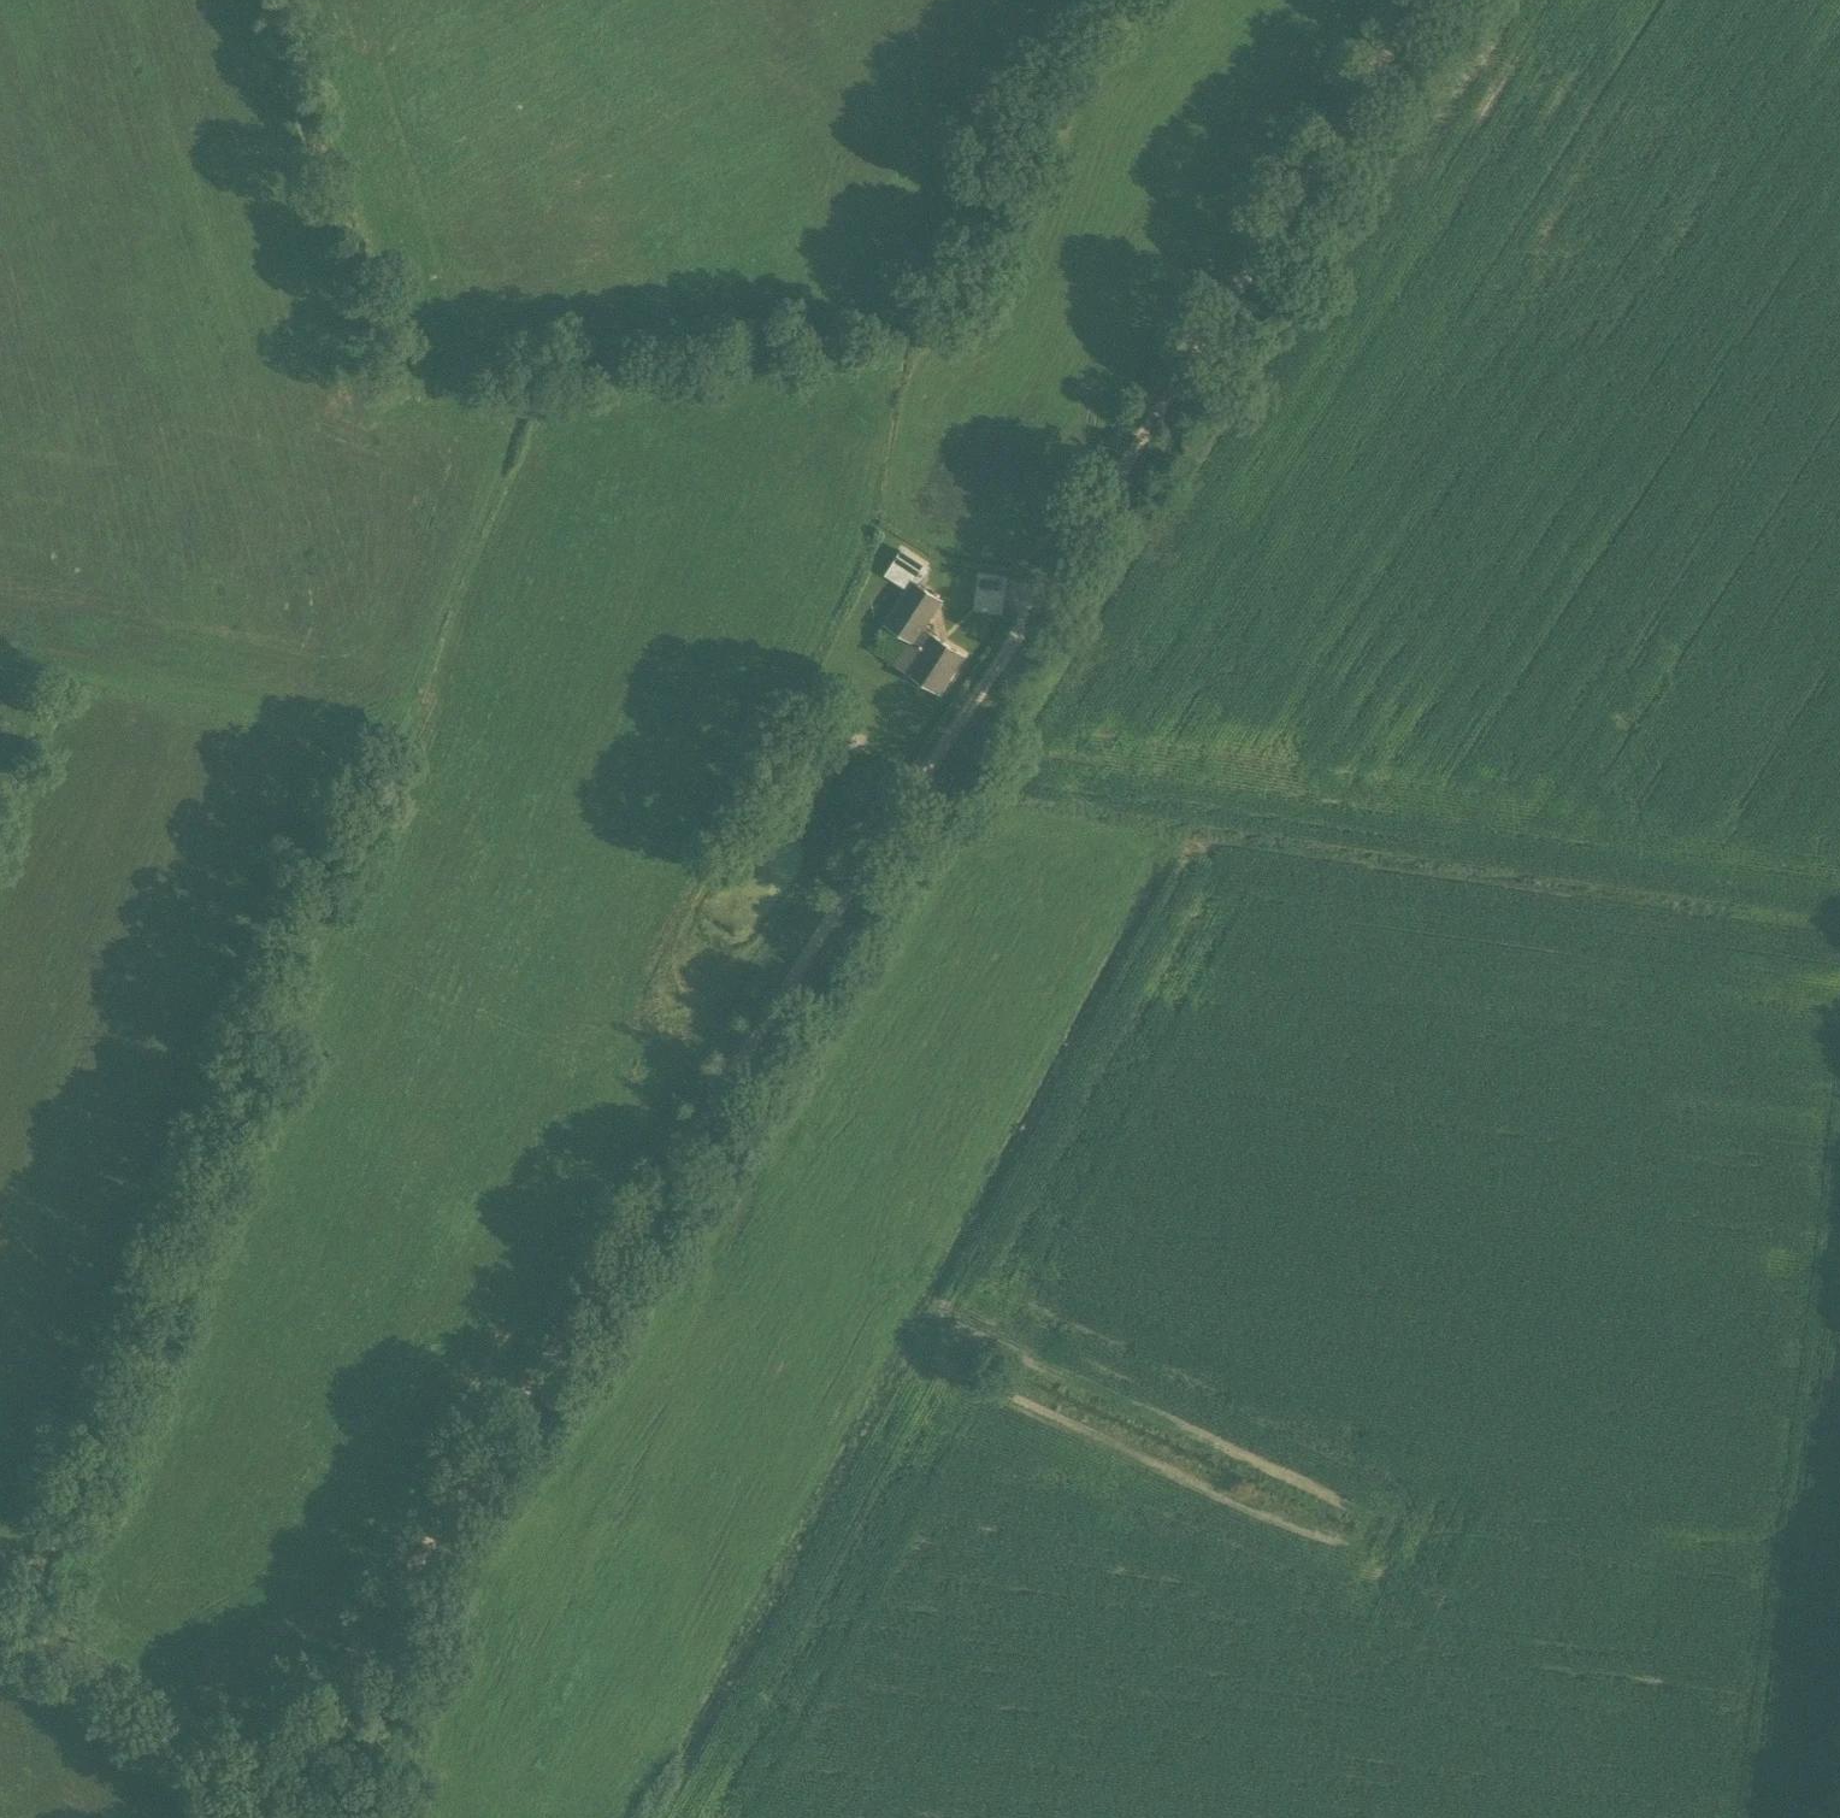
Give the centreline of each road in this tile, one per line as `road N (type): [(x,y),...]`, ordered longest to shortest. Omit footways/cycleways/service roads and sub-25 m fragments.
road 1 (track): [(1429,0),(256,1817)]

